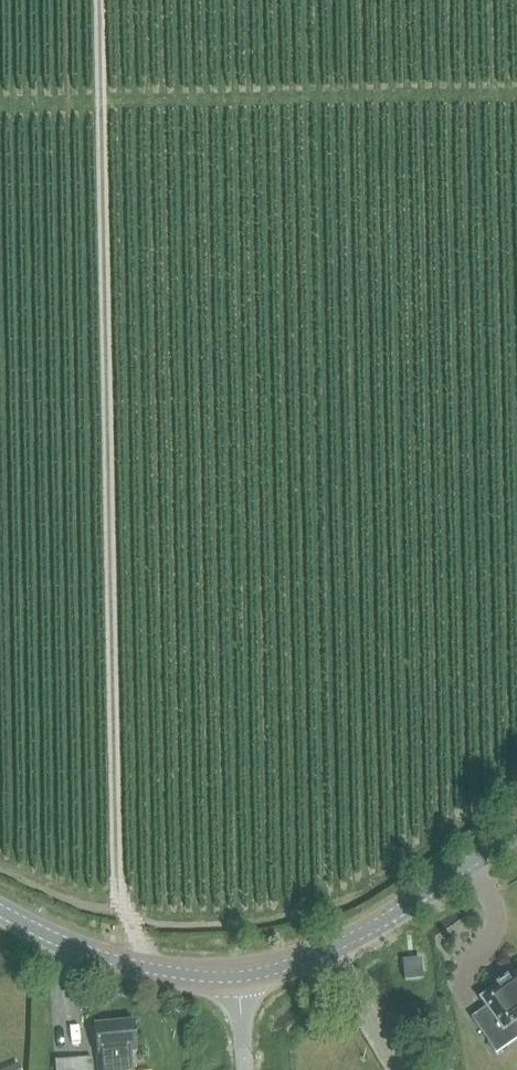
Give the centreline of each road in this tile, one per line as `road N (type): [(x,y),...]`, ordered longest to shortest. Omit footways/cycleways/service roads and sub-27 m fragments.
road 1 (tertiary): [(238,977),(344,943),(516,829)]
road 2 (tertiary): [(0,911),(129,964),(238,977)]

